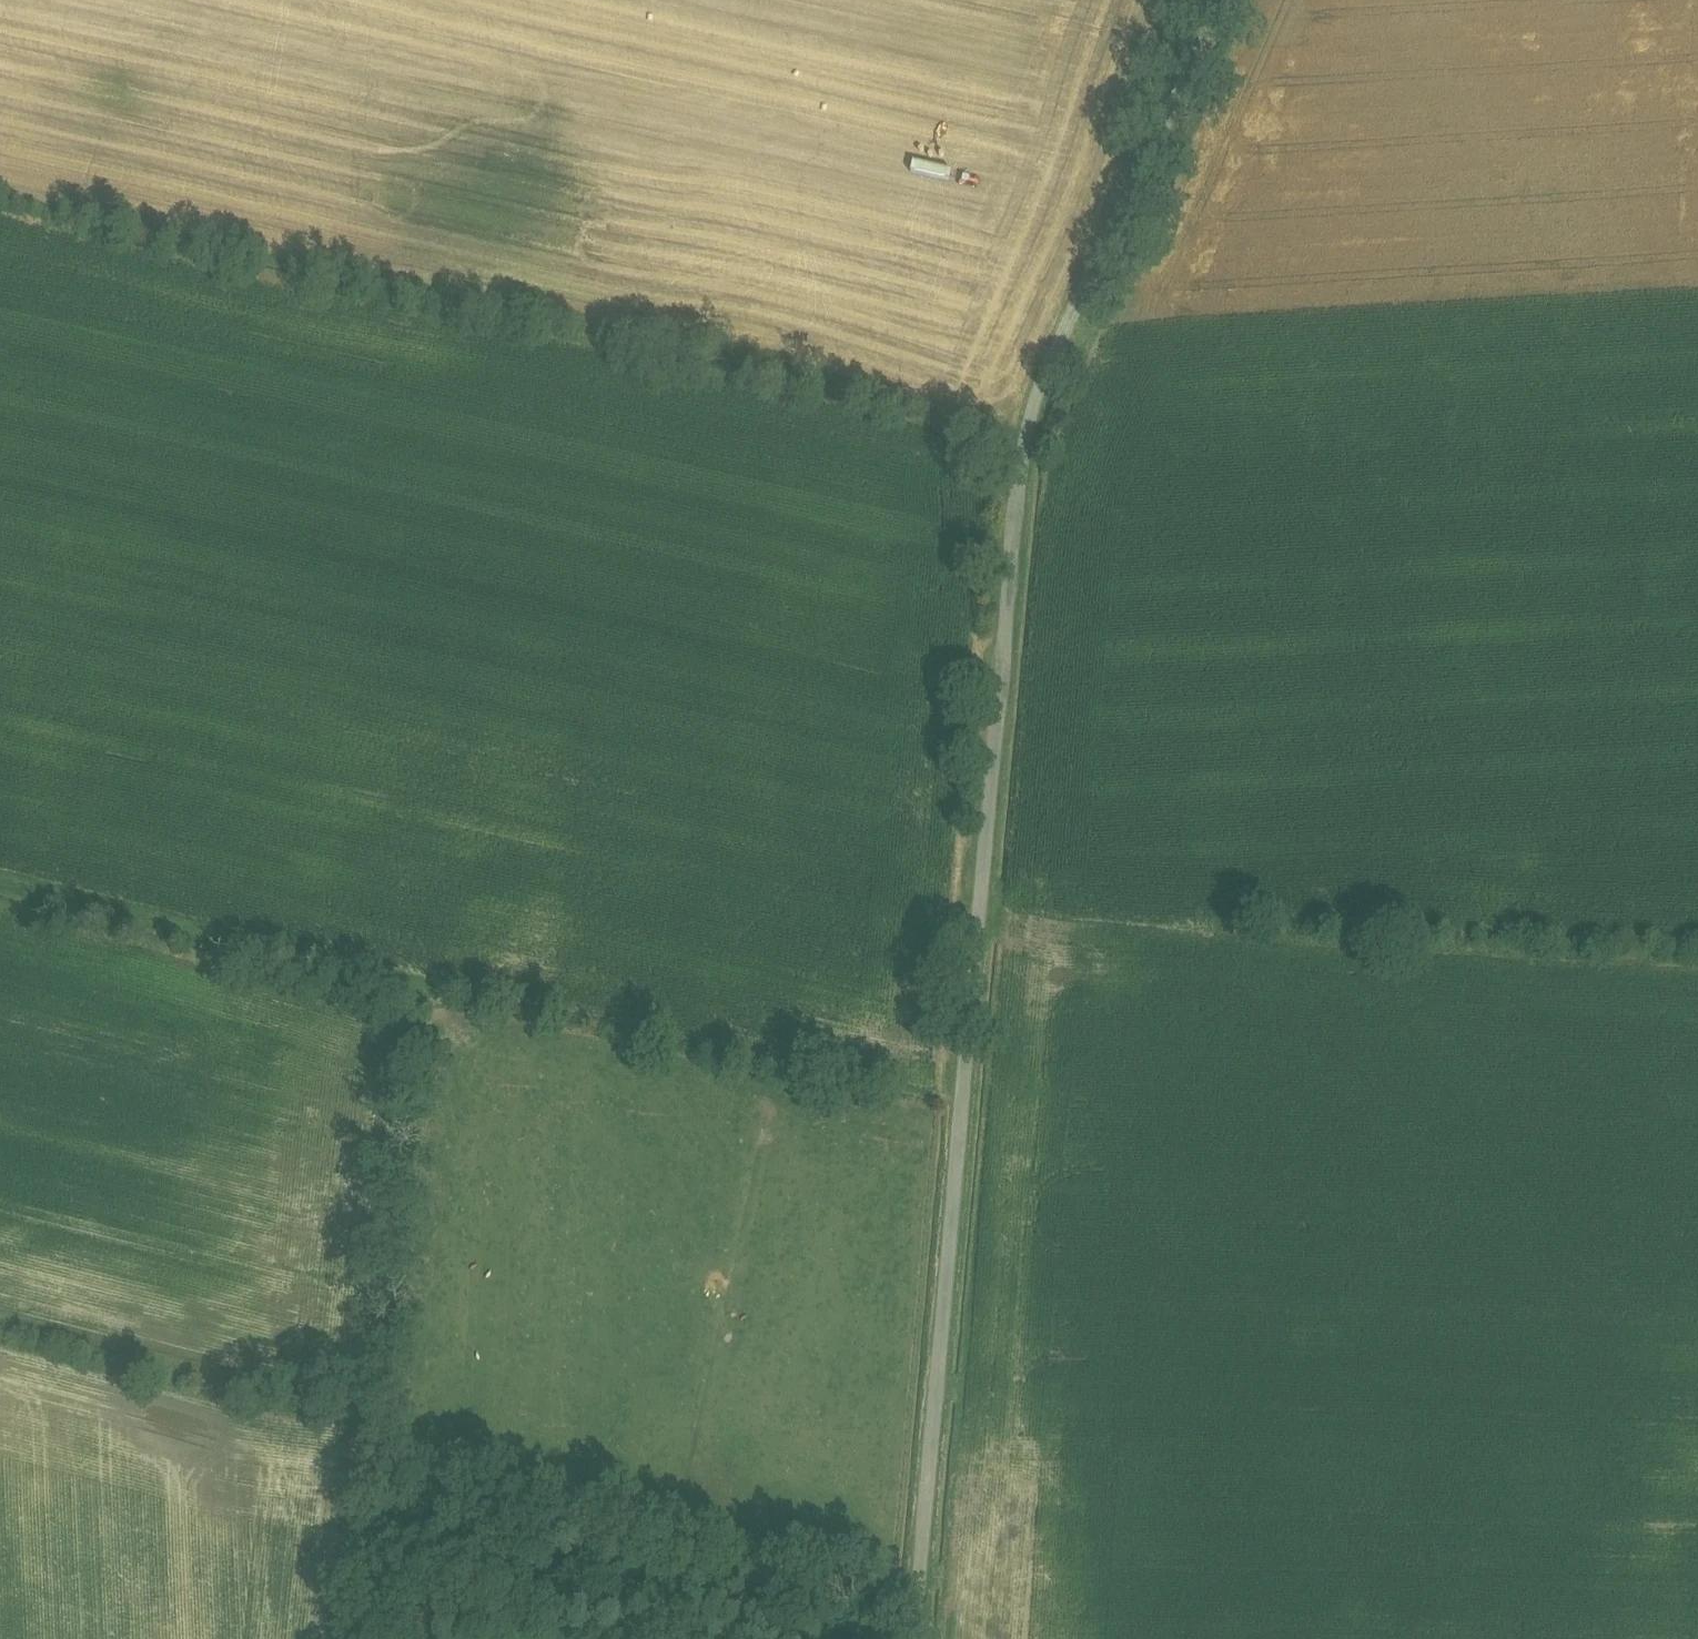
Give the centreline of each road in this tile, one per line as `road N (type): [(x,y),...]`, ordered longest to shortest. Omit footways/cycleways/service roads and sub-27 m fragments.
road 1 (track): [(1220,0),(1026,439),(916,1638)]

